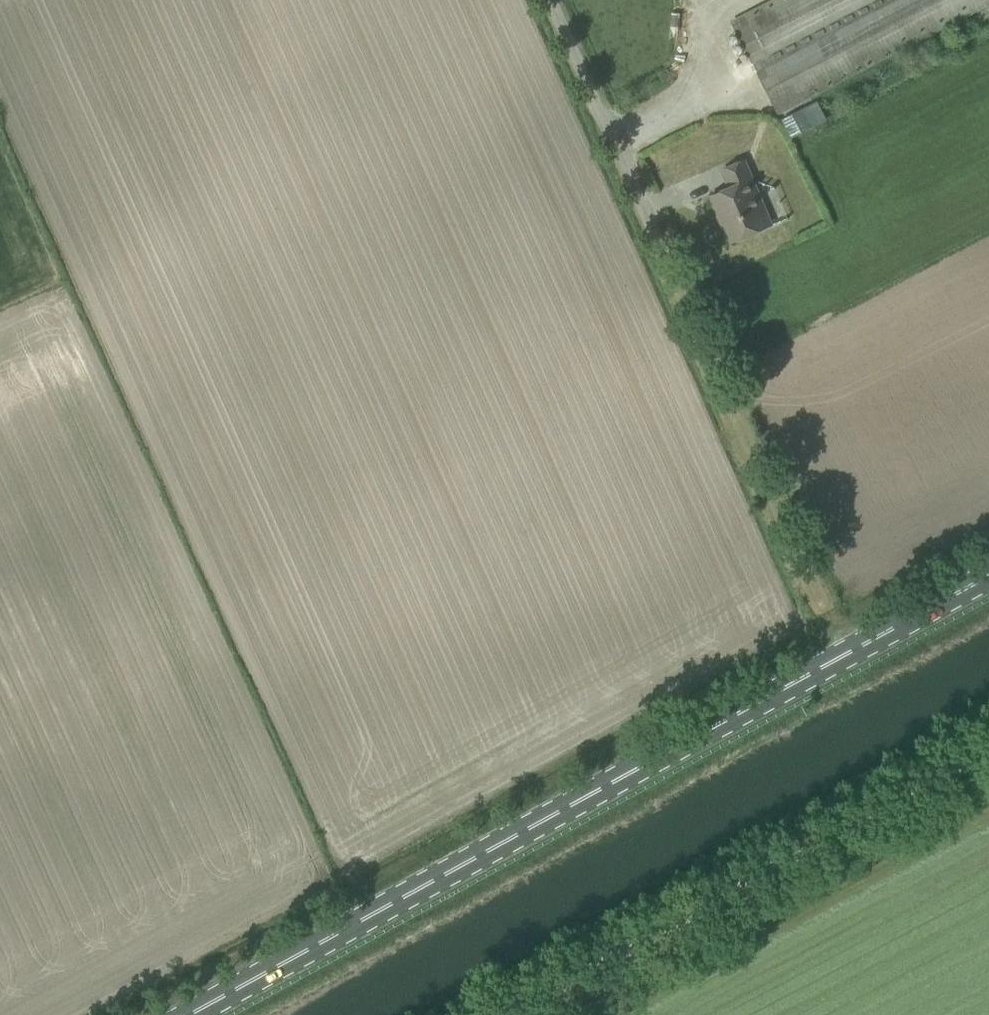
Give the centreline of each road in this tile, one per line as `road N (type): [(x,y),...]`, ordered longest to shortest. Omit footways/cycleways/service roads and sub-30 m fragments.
road 1 (primary): [(194,1014),(988,579)]
road 2 (track): [(988,753),(507,1014)]
road 3 (unclassified): [(653,236),(548,0)]

